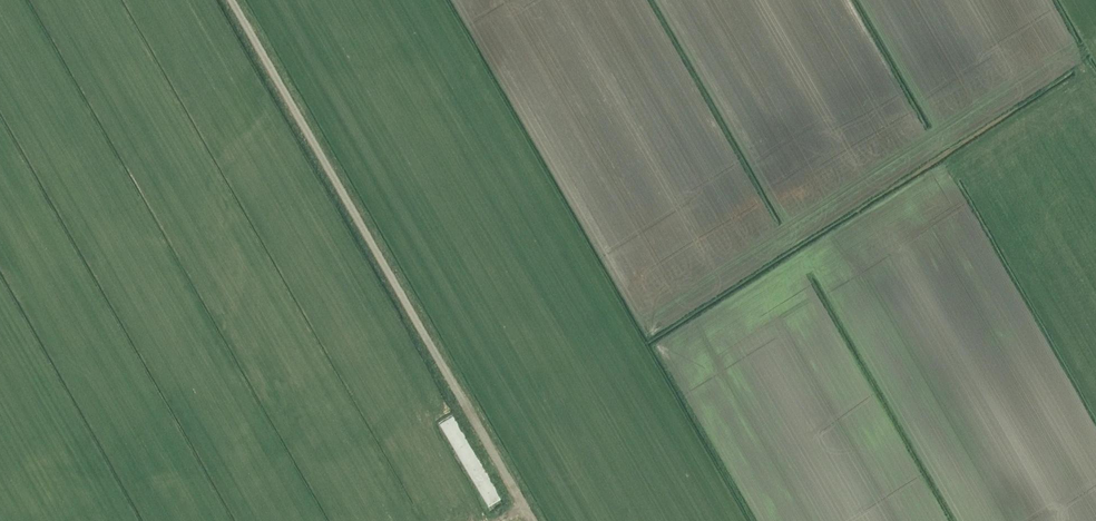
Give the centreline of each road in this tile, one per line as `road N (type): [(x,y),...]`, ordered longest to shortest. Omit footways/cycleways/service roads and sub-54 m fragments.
road 1 (unclassified): [(532,520),(231,0)]

